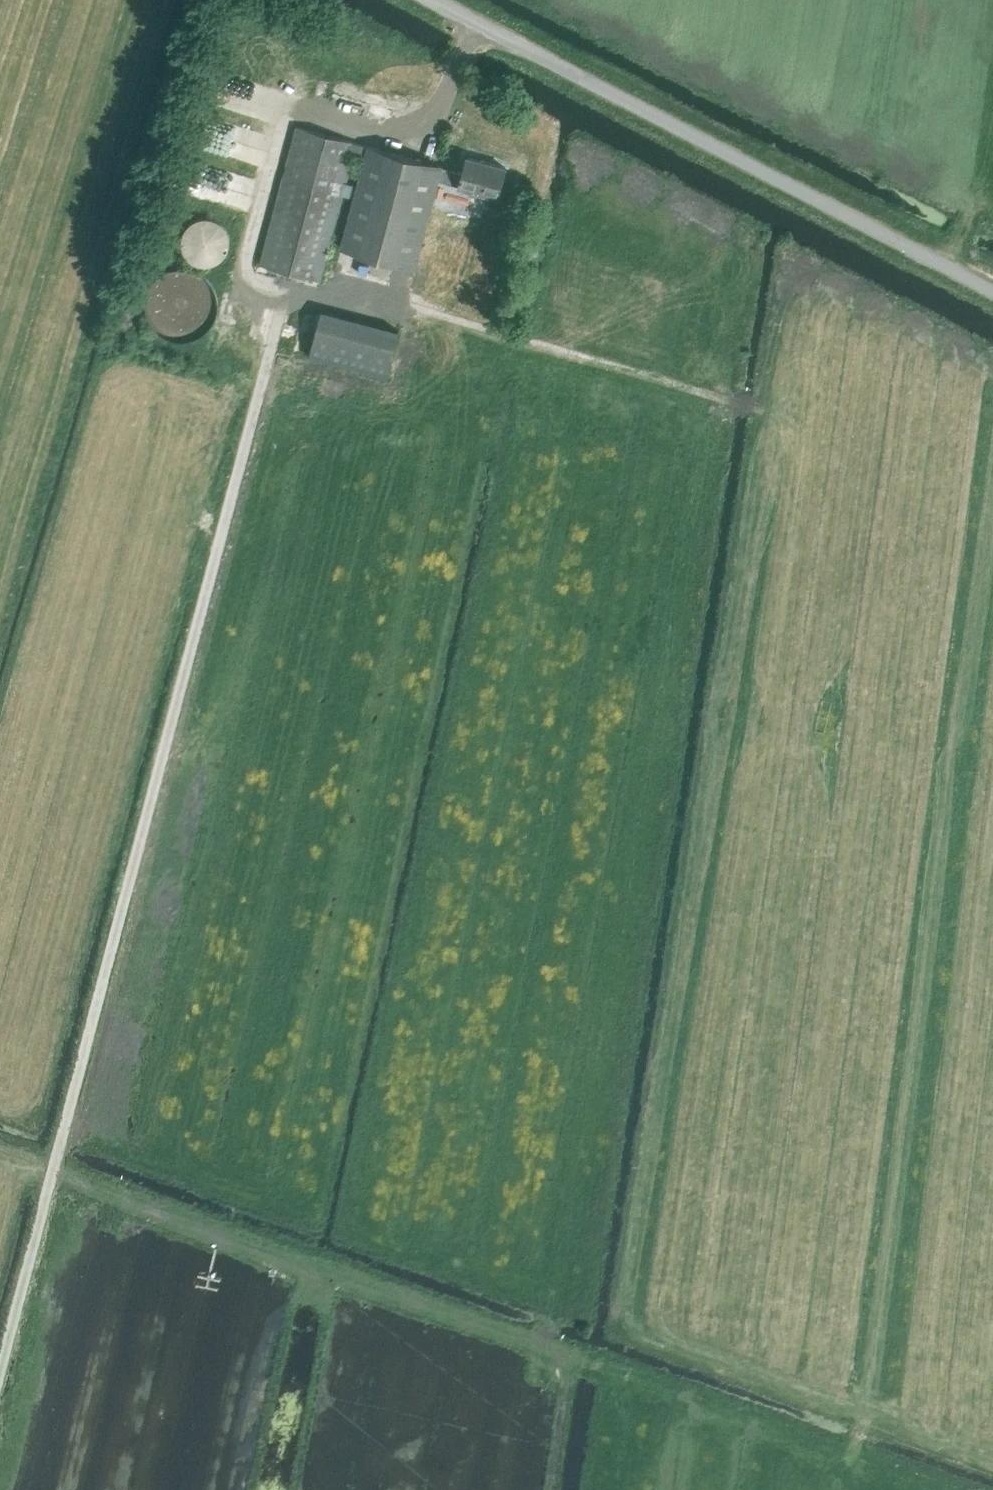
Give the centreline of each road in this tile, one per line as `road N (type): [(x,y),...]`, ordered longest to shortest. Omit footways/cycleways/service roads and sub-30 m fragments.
road 1 (unclassified): [(428,0),(992,294)]

